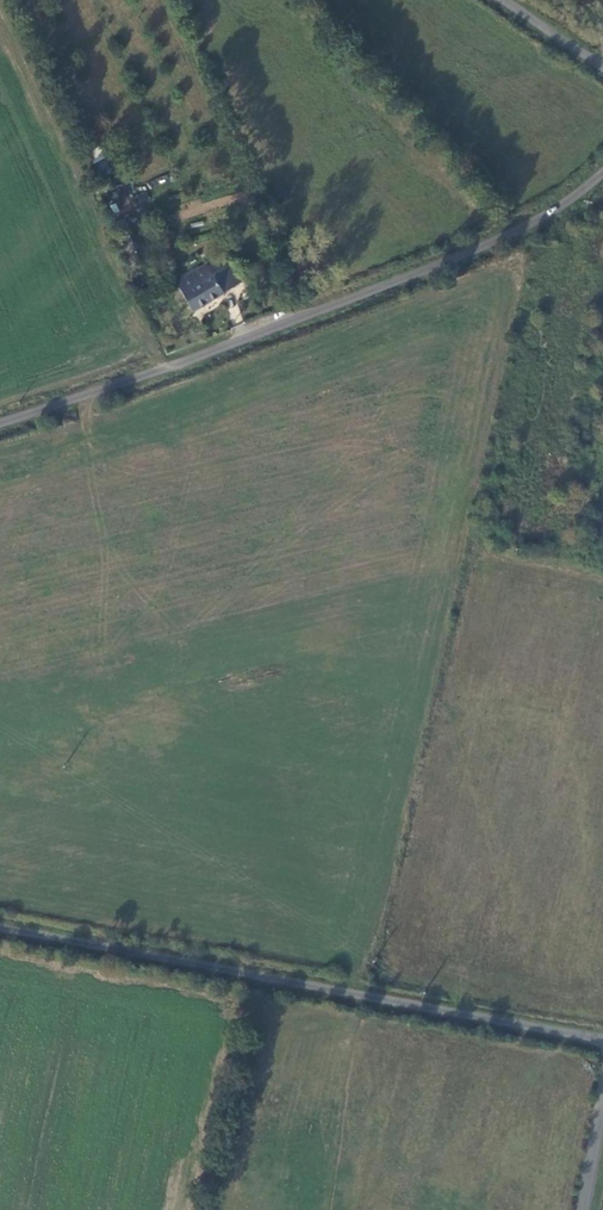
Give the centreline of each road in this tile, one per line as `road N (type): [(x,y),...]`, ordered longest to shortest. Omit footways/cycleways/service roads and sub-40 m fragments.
road 1 (unclassified): [(0,430),(406,289),(571,204),(602,175)]
road 2 (unclassified): [(602,1041),(0,922)]

